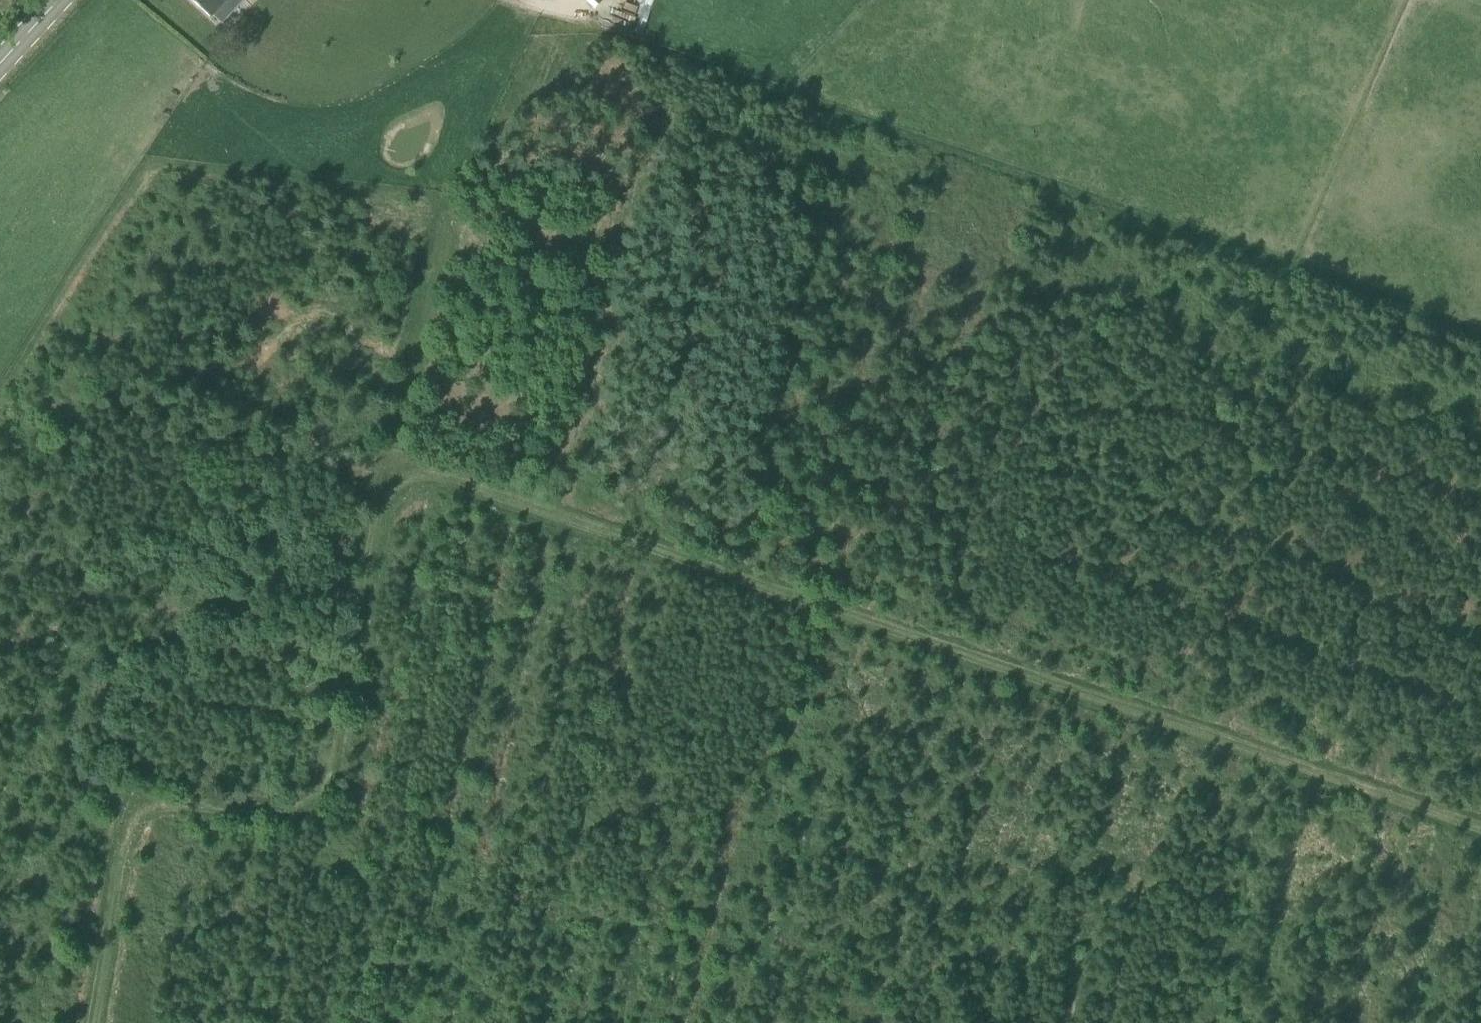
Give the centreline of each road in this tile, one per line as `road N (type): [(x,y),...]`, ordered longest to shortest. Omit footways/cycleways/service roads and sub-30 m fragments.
road 1 (track): [(1480,828),(388,460)]
road 2 (track): [(388,460),(317,784),(298,808),(265,814),(165,802),(138,808),(126,829),(92,1022)]
road 3 (track): [(443,187),(446,226),(388,460)]

